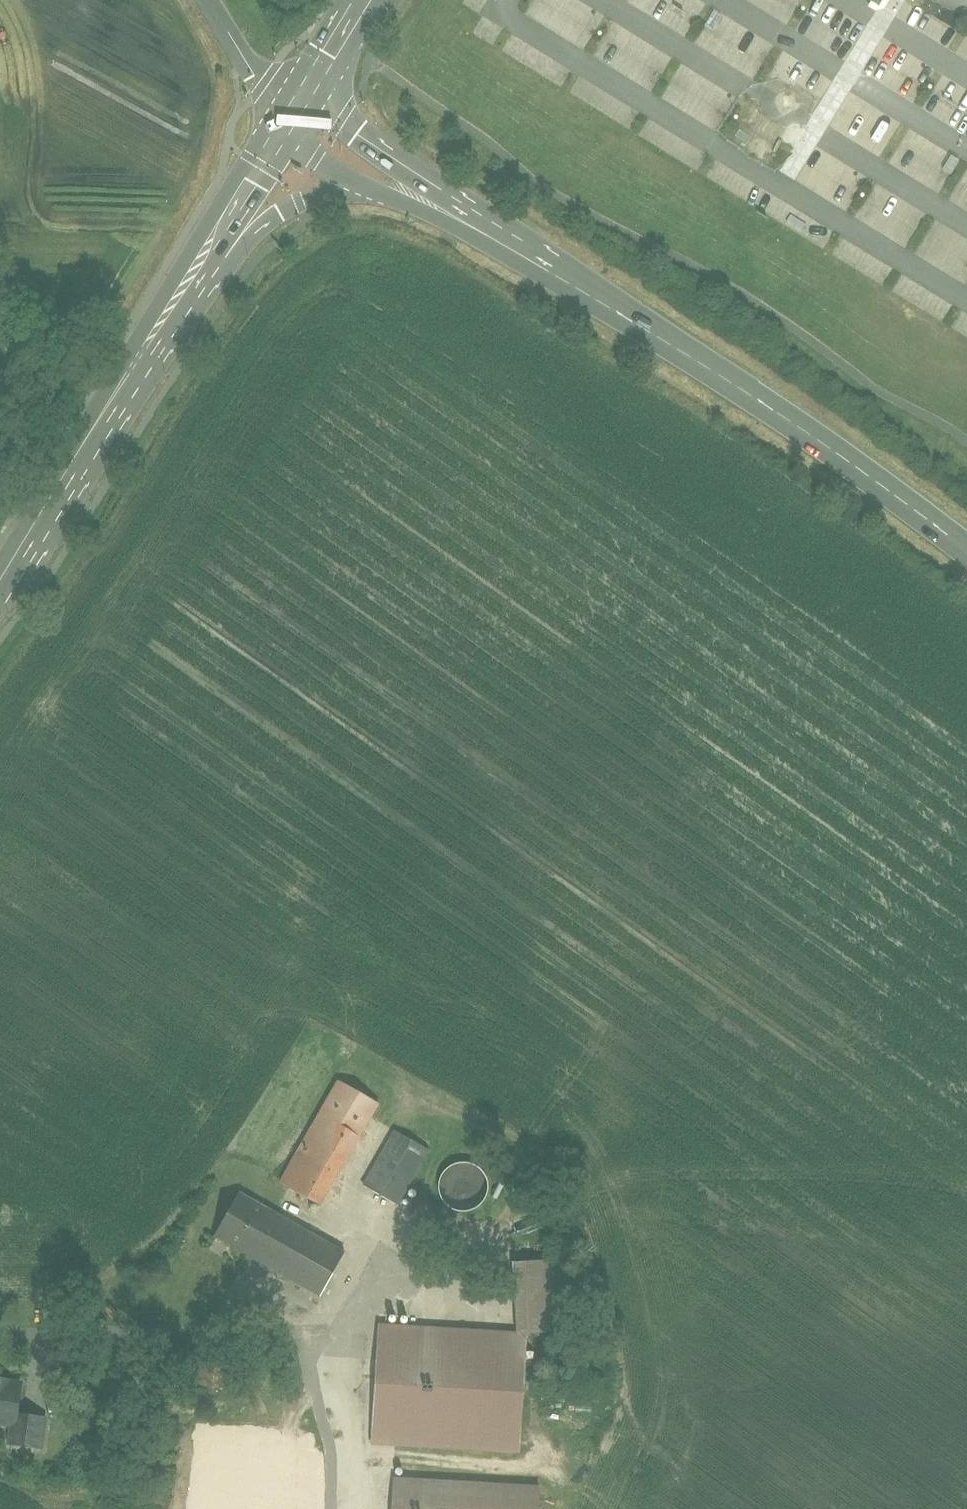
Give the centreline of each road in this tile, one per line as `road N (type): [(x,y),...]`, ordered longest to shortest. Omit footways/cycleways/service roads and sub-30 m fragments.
road 1 (primary): [(599,300),(722,374),(966,548)]
road 2 (primary): [(213,237),(0,592)]
road 3 (primary): [(599,300),(291,104)]
road 4 (primary): [(213,237),(352,188),(415,207)]
road 5 (primary): [(415,207),(540,277),(599,300)]
road 6 (primary): [(270,140),(415,207)]
road 7 (residential): [(206,0),(263,81),(291,104)]
road 8 (secondary): [(354,0),(291,104)]

